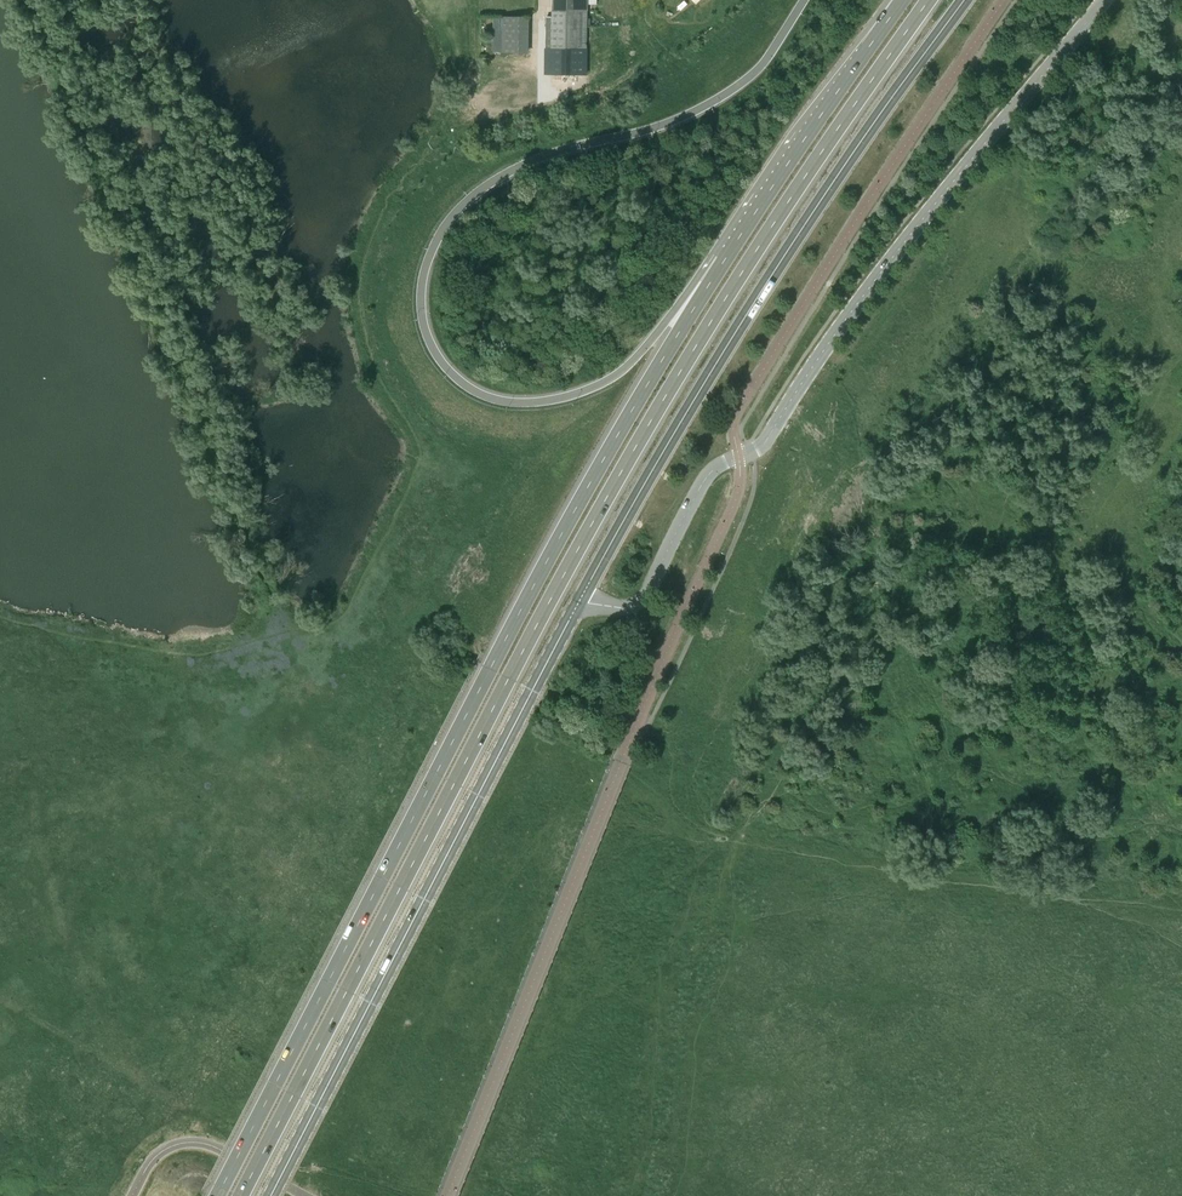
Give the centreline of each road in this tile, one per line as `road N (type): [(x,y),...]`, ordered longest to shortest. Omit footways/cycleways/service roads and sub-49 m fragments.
road 1 (primary): [(598,453),(217,1195)]
road 2 (primary): [(240,1195),(599,505)]
road 3 (unclassified): [(1105,0),(831,340),(767,440),(755,532)]
road 4 (primary): [(623,462),(929,0)]
road 5 (primary): [(902,0),(748,212),(598,453)]
road 6 (unclassified): [(755,532),(623,462)]
road 7 (unclassified): [(637,497),(733,545),(755,532)]

